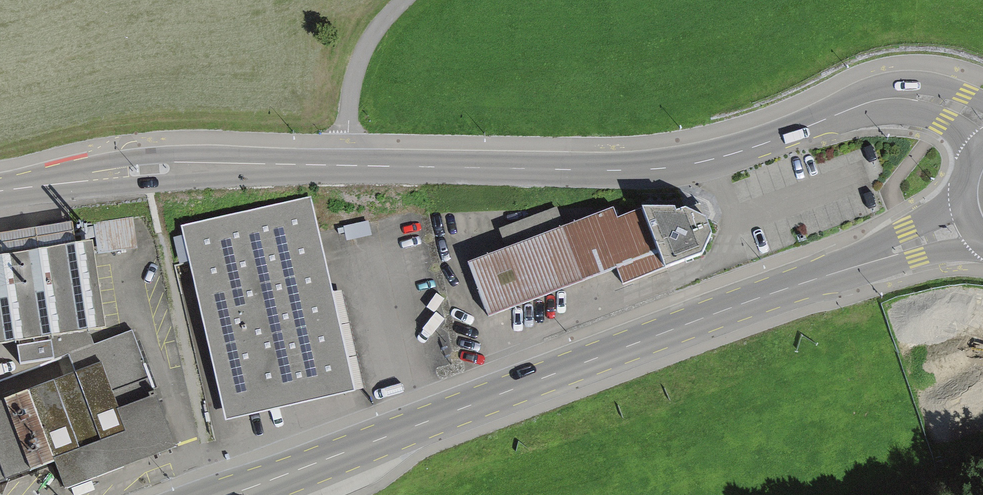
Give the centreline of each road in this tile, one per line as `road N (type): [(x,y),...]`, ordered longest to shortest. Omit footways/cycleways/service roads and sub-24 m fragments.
road 1 (primary): [(974,224),(228,494)]
road 2 (tertiary): [(982,123),(941,102),(892,97),(732,154),(671,167),(346,166)]
road 3 (tertiary): [(346,166),(149,170),(0,191)]
road 4 (residential): [(346,166),(356,71),(372,37),(405,0)]

